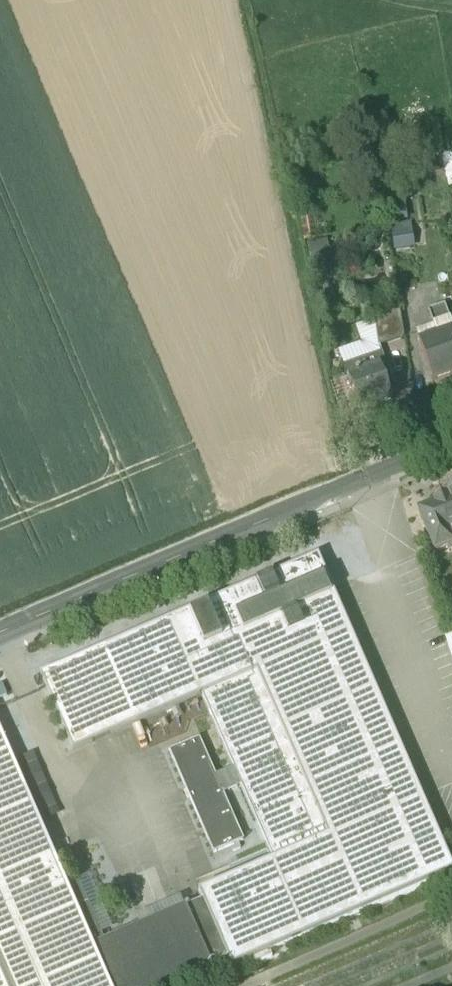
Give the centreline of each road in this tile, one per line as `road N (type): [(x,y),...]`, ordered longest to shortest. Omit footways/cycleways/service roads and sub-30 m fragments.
road 1 (tertiary): [(451,458),(0,648)]
road 2 (track): [(257,985),(451,902)]

